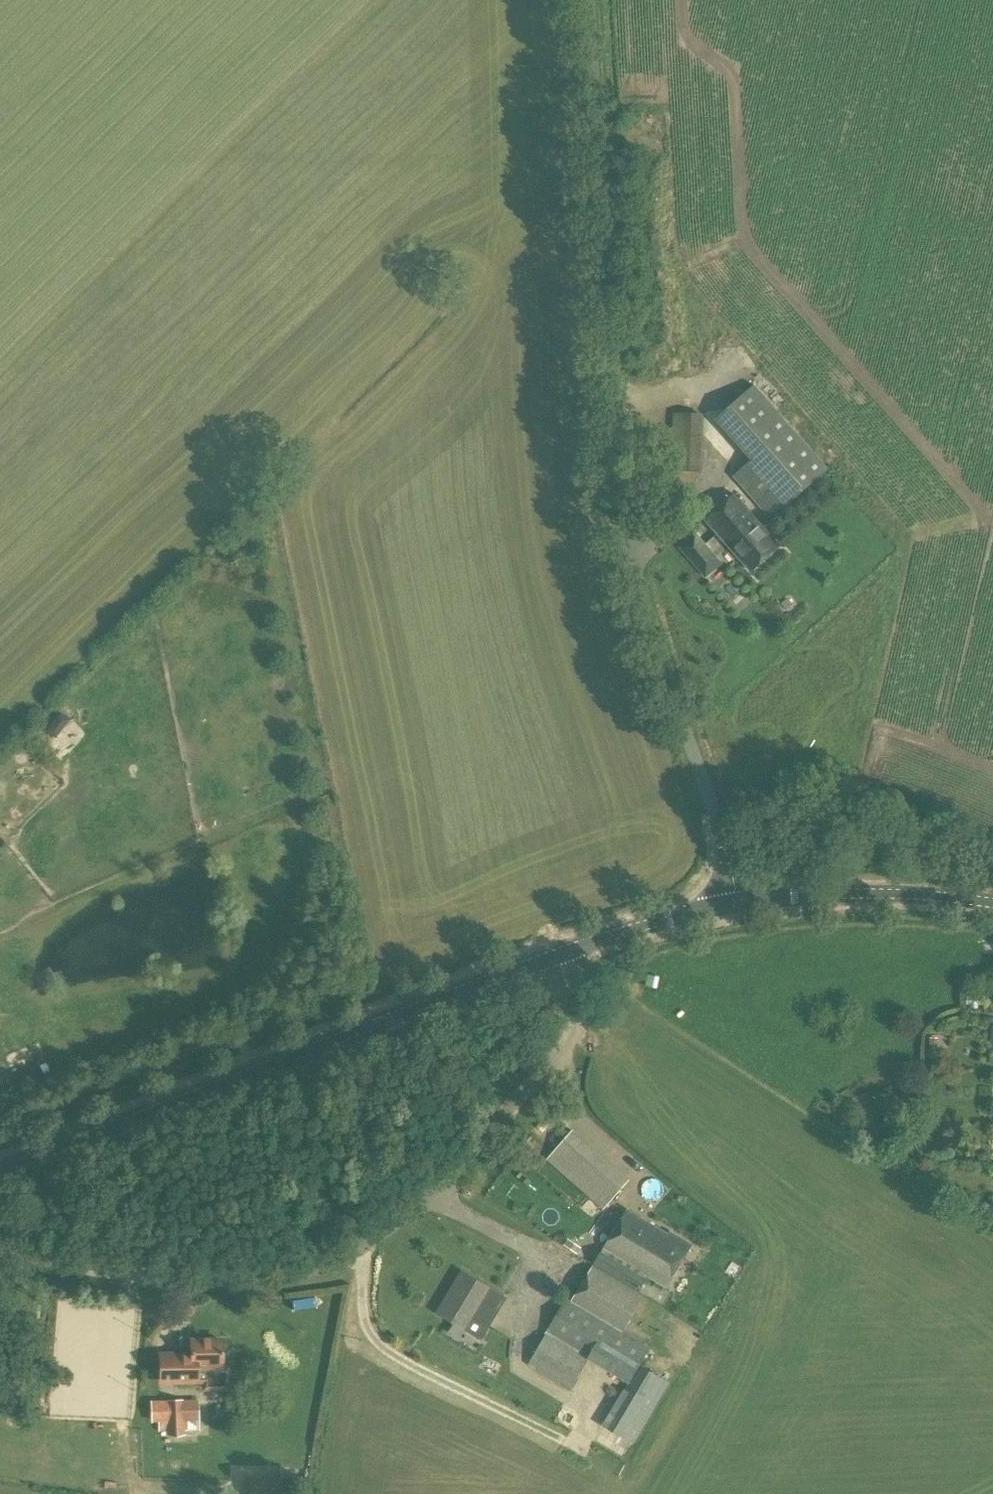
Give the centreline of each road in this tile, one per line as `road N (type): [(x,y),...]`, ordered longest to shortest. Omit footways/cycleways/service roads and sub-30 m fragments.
road 1 (unclassified): [(735,906),(730,857),(657,649),(617,501),(590,0)]
road 2 (unclassified): [(0,1247),(198,1280),(273,1278),(344,1256),(439,1193),(569,1042),(576,1001),(562,954)]
road 3 (tertiary): [(0,1171),(562,954)]
road 4 (tertiary): [(735,906),(851,894),(992,903)]
road 5 (tertiary): [(562,954),(680,915),(735,906)]

